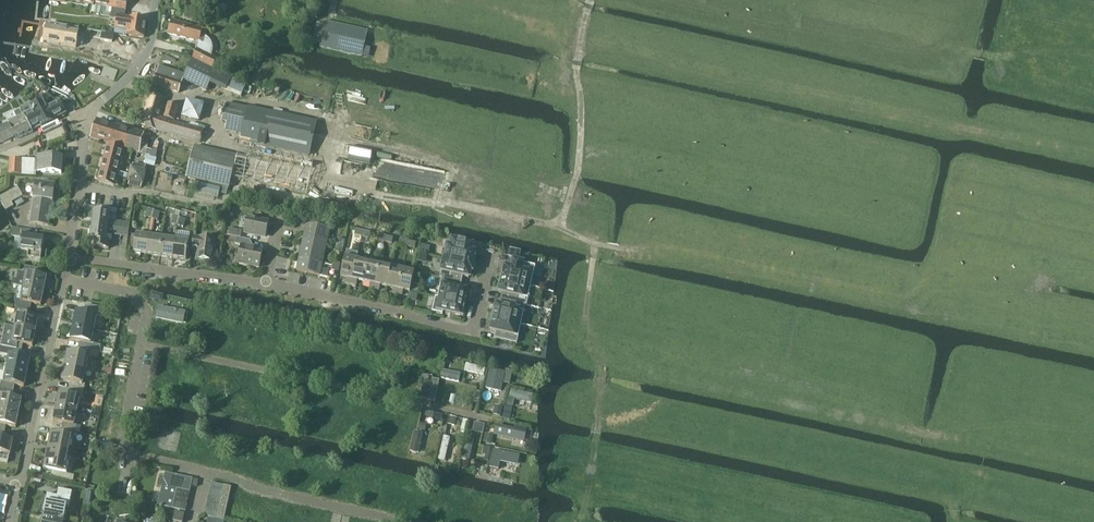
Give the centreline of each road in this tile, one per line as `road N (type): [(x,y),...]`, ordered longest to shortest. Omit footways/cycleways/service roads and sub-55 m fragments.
road 1 (track): [(580,521),(601,377),(587,322),(595,244),(557,226),(580,153),(576,74),(591,0)]
road 2 (track): [(221,141),(321,162),(329,175),(360,184),(557,226)]
road 3 (residential): [(139,345),(472,416)]
road 4 (residential): [(491,251),(475,326),(467,330),(267,285)]
road 5 (track): [(822,287),(595,244)]
road 6 (residential): [(409,521),(204,470)]
road 7 (residential): [(20,485),(65,281)]
road 8 (residential): [(267,285),(70,259)]
road 9 (residential): [(204,470),(128,452),(121,443),(139,345)]
road 10 (residential): [(70,259),(84,111)]
road 11 (residential): [(84,111),(140,64),(153,43),(157,0)]
road 12 (residential): [(139,345),(145,314),(129,292),(65,281)]

